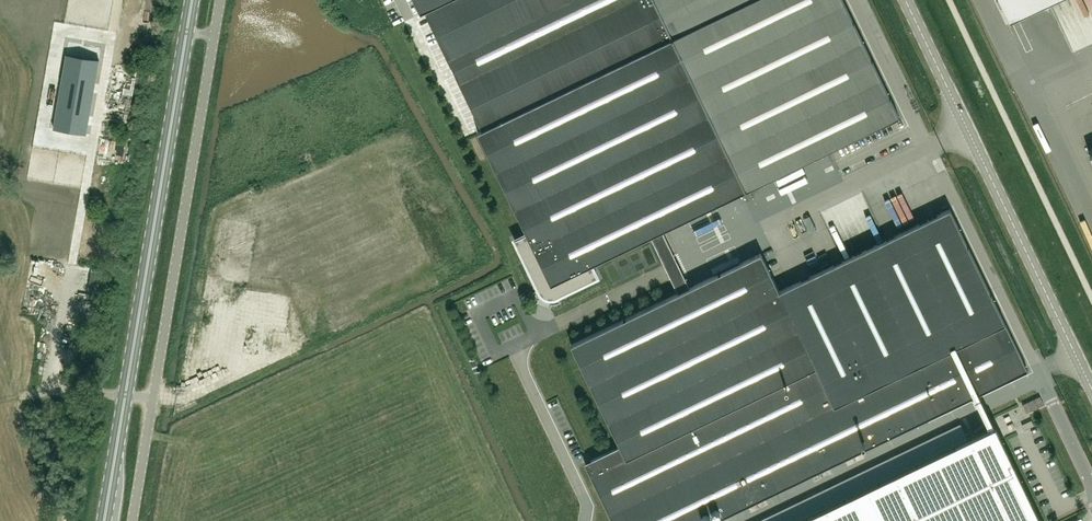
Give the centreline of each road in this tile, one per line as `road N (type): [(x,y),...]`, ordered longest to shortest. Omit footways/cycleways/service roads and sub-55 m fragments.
road 1 (tertiary): [(1091,385),(907,0)]
road 2 (primary): [(126,394),(187,31)]
road 3 (unclassified): [(154,397),(214,36)]
road 4 (primary): [(104,520),(126,394)]
road 5 (unclassified): [(133,520),(154,397)]

